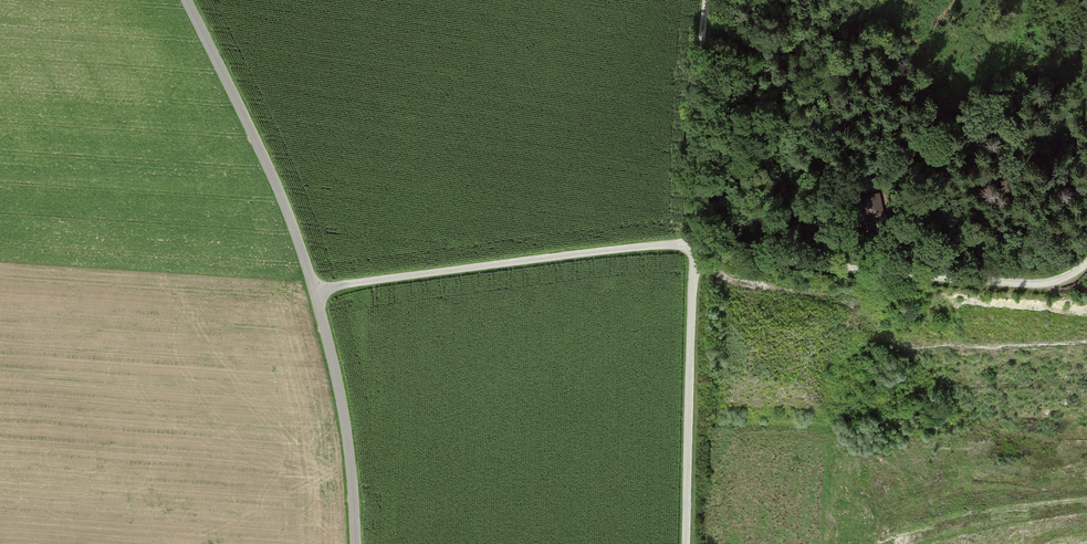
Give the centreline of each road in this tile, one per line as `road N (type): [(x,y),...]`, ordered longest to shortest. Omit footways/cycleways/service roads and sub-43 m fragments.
road 1 (unclassified): [(187,0),(263,157),(316,292),(351,441),(355,543)]
road 2 (track): [(688,543),(694,128),(708,0)]
road 3 (track): [(695,250),(854,273),(1042,283),(1086,264)]
road 4 (track): [(316,292),(615,251),(695,250)]
road 5 (track): [(695,250),(727,230),(803,213),(852,187)]

